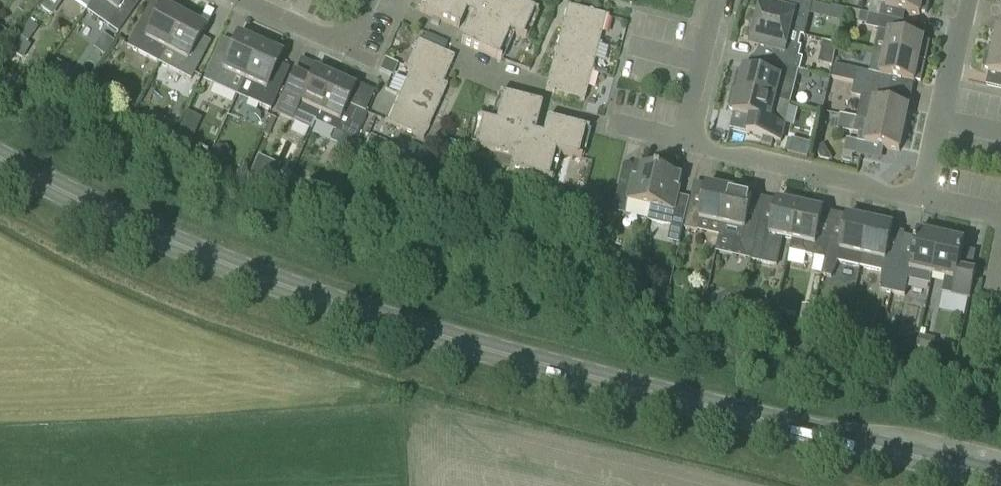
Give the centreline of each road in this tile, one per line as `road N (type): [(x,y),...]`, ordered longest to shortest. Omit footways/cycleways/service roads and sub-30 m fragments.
road 1 (primary): [(1000,479),(526,362),(340,308),(188,251),(0,160)]
road 2 (residential): [(921,196),(681,141)]
road 3 (residential): [(365,0),(349,41),(245,0)]
road 4 (residential): [(942,118),(967,0)]

